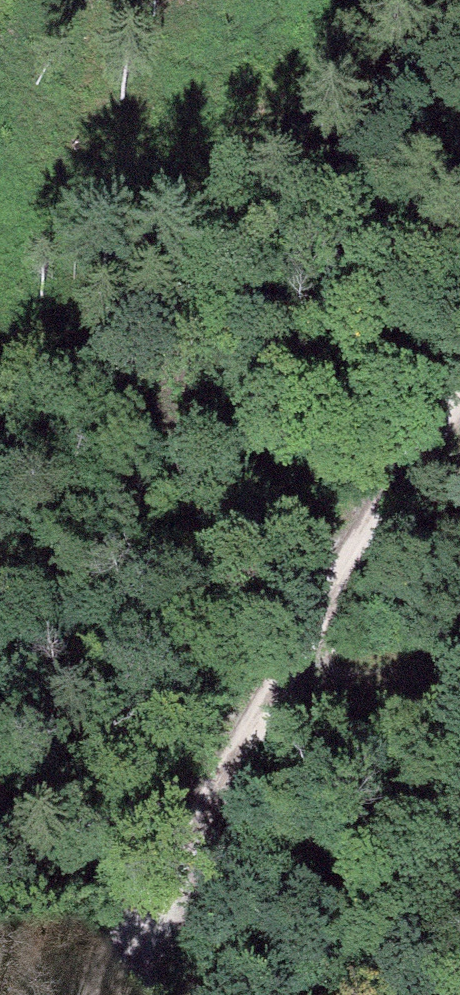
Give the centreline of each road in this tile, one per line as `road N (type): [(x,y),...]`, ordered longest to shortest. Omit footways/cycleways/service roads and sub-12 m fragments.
road 1 (unclassified): [(75,994),(459,384)]
road 2 (track): [(275,676),(459,671)]

